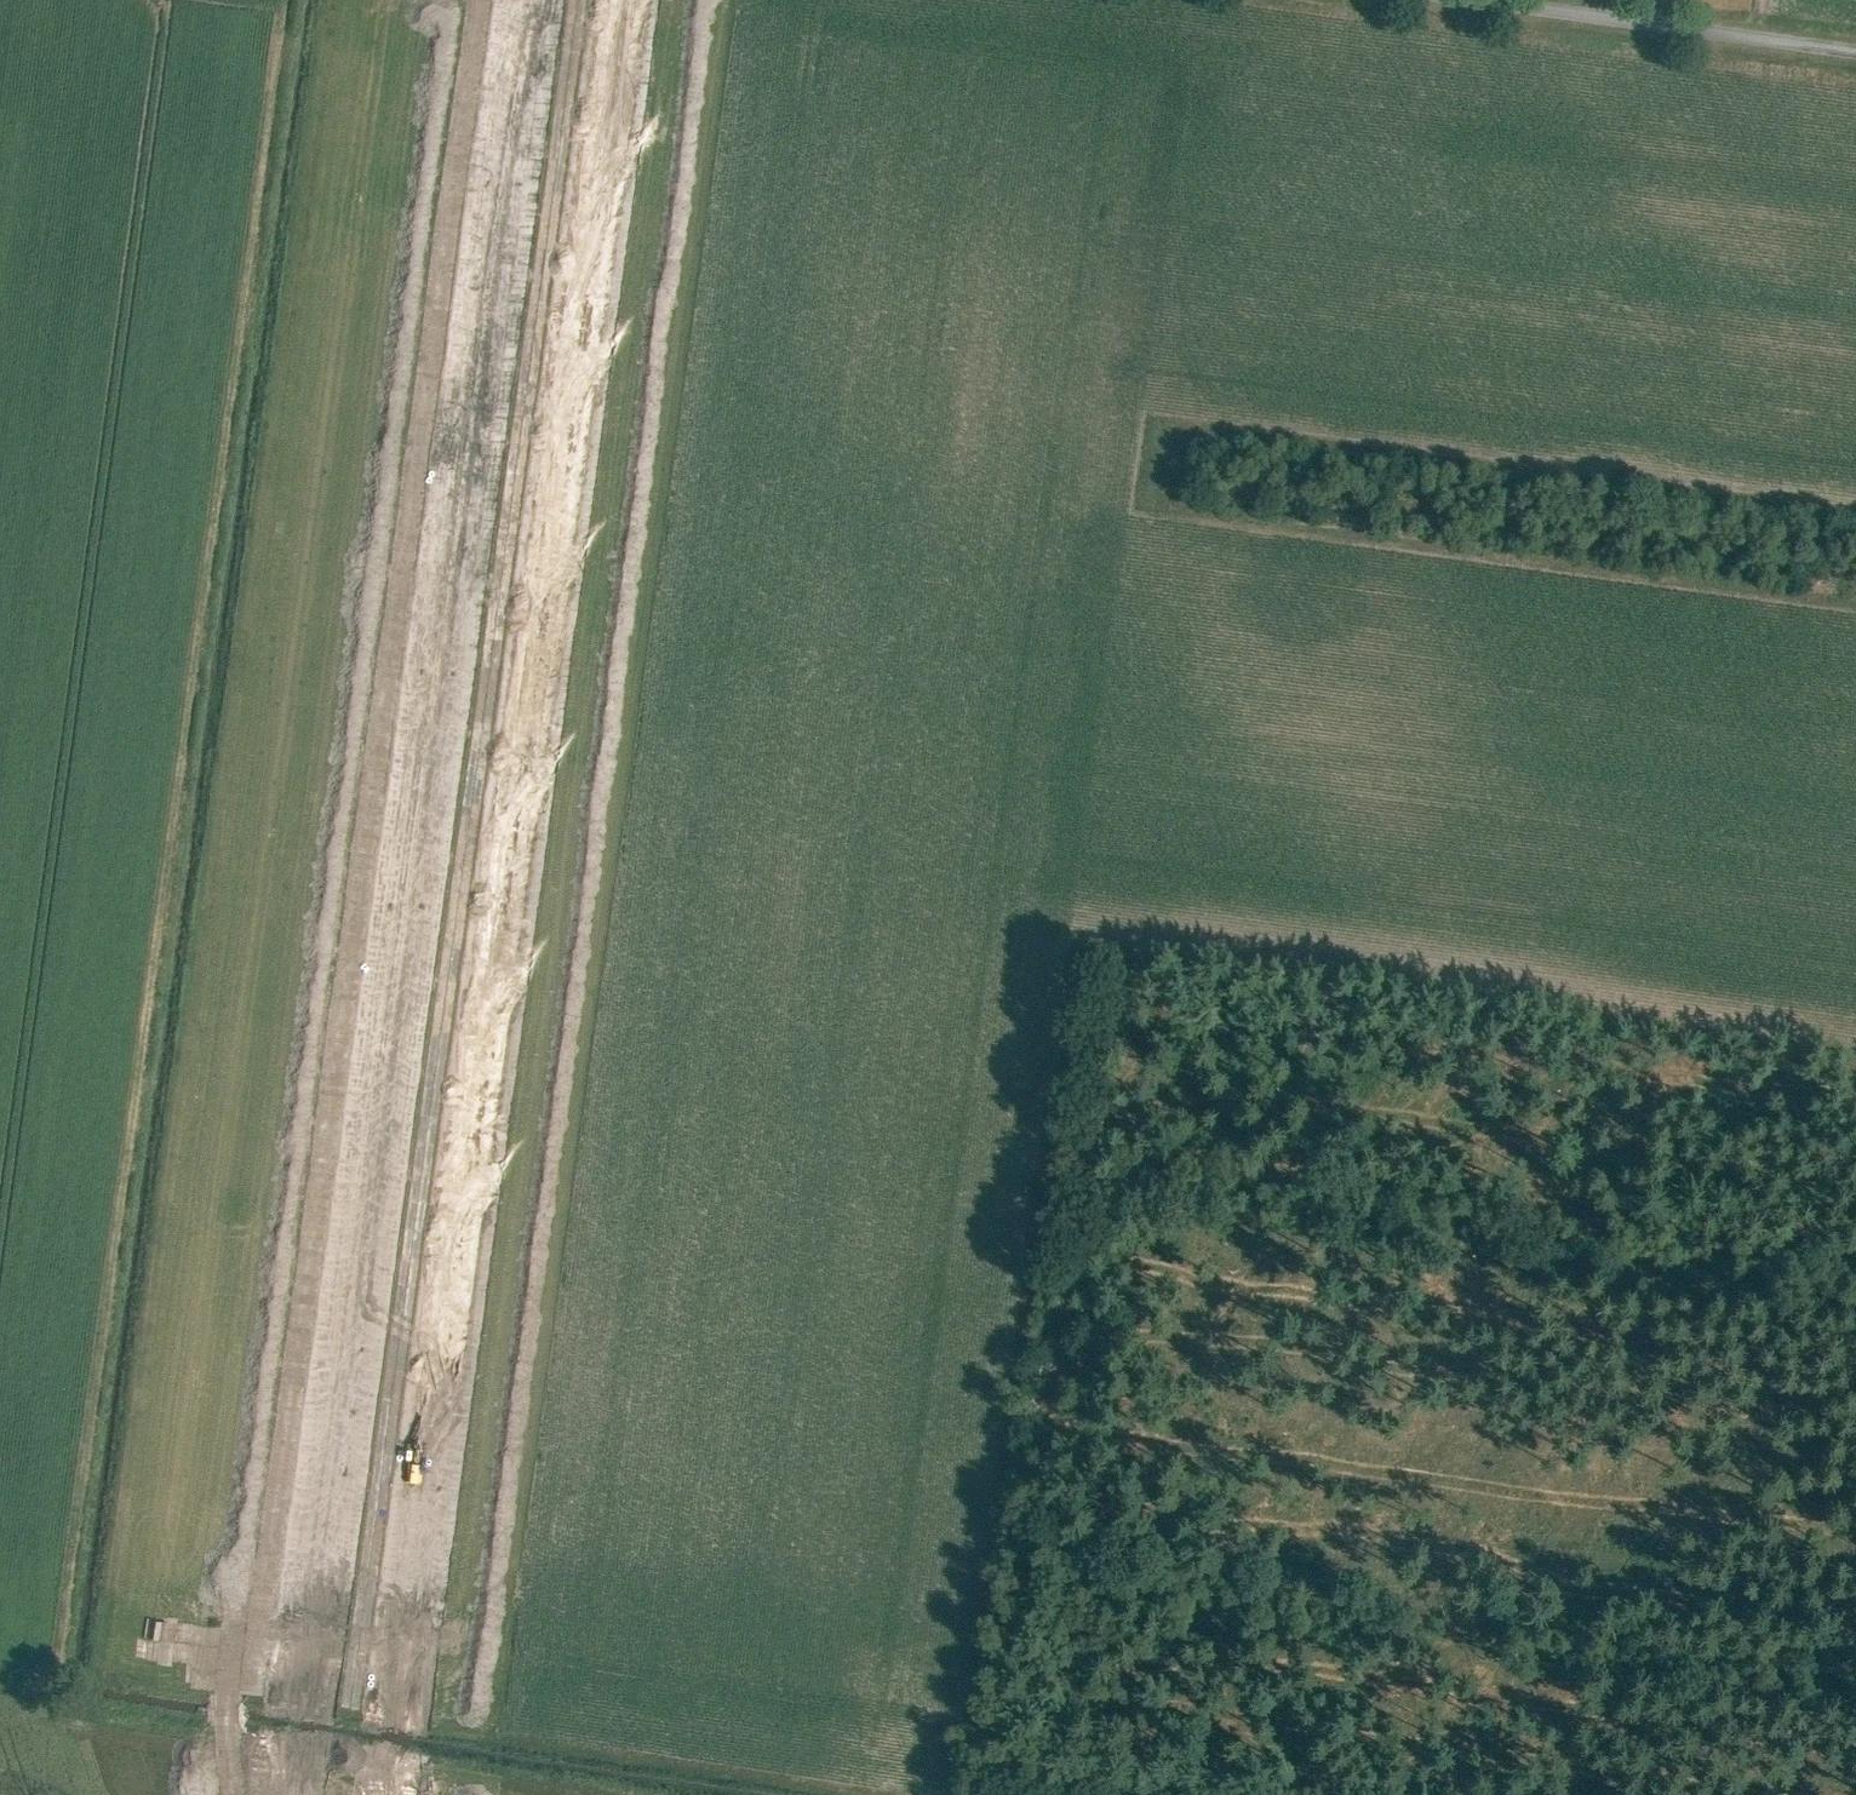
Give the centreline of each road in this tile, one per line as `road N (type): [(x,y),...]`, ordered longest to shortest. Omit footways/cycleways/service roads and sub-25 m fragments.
road 1 (unclassified): [(1855,52),(1485,0)]

